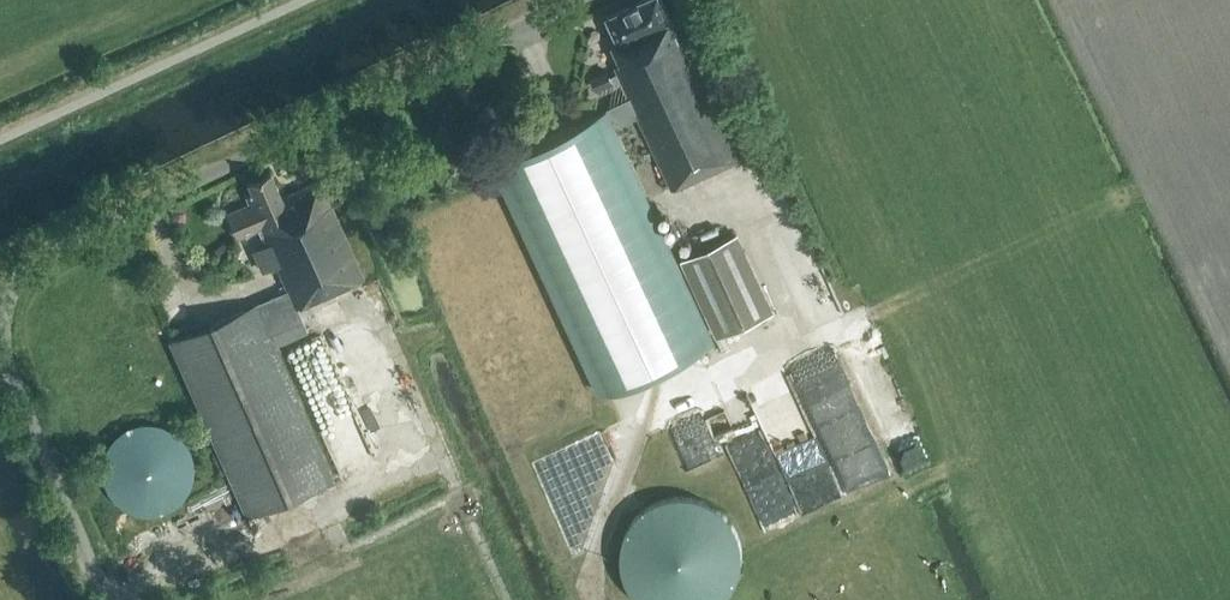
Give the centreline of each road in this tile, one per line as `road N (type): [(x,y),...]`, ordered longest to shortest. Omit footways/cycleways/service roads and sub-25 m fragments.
road 1 (residential): [(0,312),(29,262),(586,0)]
road 2 (residential): [(104,599),(0,351)]

